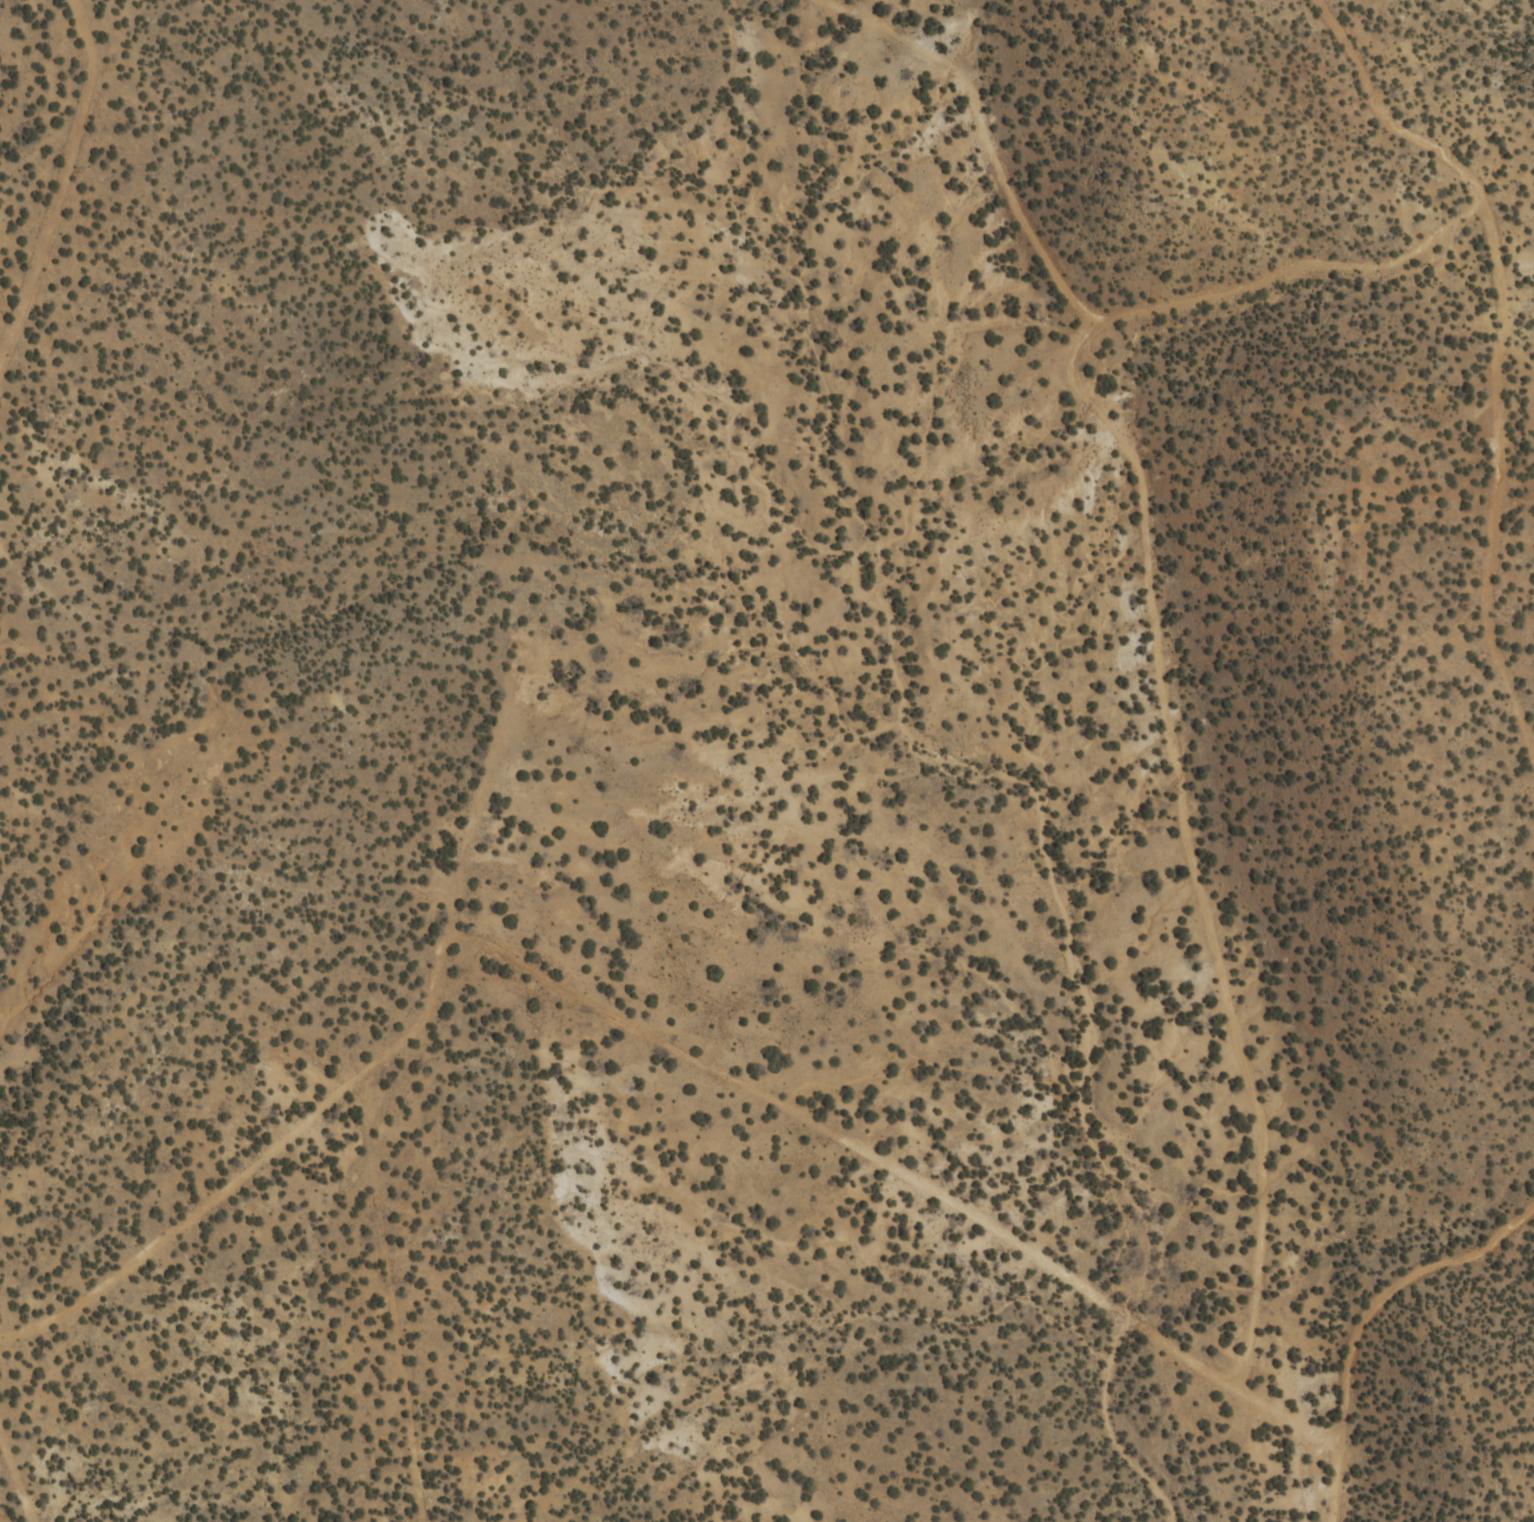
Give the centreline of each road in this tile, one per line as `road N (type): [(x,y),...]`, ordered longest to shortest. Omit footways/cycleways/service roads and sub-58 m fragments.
road 1 (track): [(840,0),(1024,197),(1055,286),(1055,334),(1071,355),(1061,392),(1139,796),(1218,1085),(1233,1374)]
road 2 (track): [(1233,1374),(1078,1293),(852,1148),(564,1006),(459,1001),(418,1033),(250,1222),(172,1285),(25,1353),(0,1348)]
road 3 (track): [(0,375),(41,271),(79,0)]
road 4 (track): [(1326,1521),(1331,1453),(1233,1374)]

